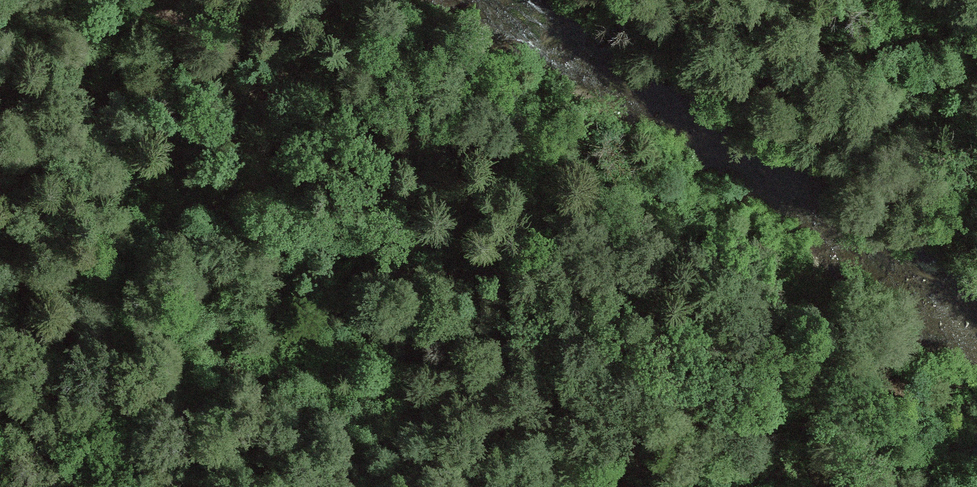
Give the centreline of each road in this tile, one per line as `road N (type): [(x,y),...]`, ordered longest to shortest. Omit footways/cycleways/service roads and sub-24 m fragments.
road 1 (track): [(140,0),(430,118),(492,151),(637,282),(726,336),(809,366),(957,451),(976,450)]
road 2 (track): [(112,486),(0,286)]

